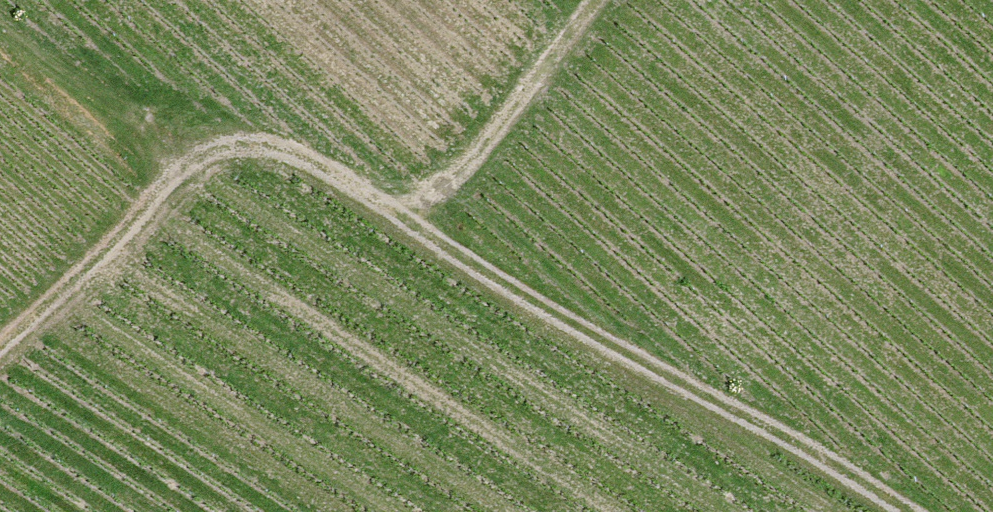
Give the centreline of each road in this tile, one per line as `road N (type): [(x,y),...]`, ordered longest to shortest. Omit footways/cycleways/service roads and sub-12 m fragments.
road 1 (track): [(0,352),(198,165),(234,145),(269,146),(416,225),(461,180),(600,0)]
road 2 (track): [(903,511),(558,318),(416,225)]
road 3 (track): [(198,165),(0,25)]

